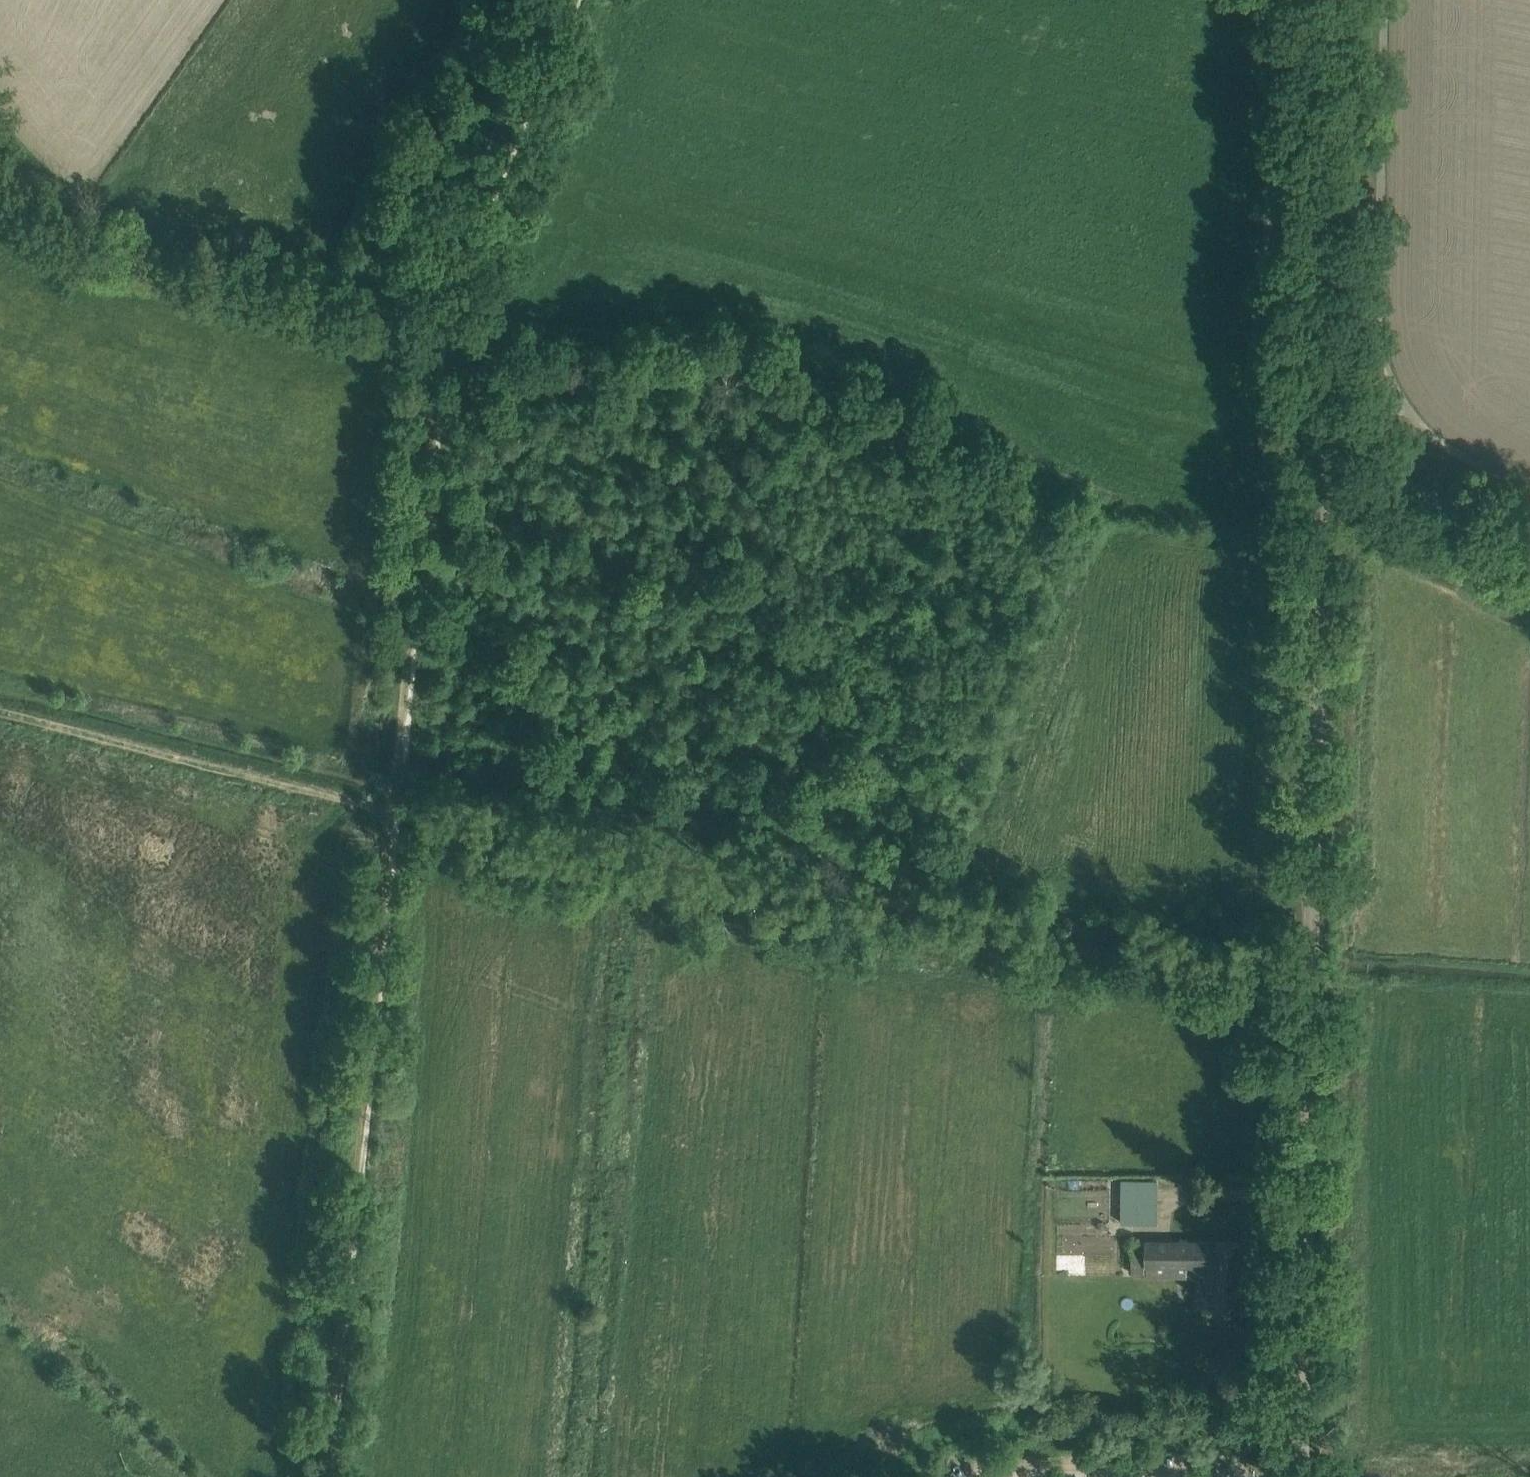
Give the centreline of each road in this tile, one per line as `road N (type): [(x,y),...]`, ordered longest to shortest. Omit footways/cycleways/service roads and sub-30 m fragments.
road 1 (secondary): [(1529,554),(1345,462),(1324,420),(1319,371),(1328,0)]
road 2 (track): [(507,0),(402,246)]

